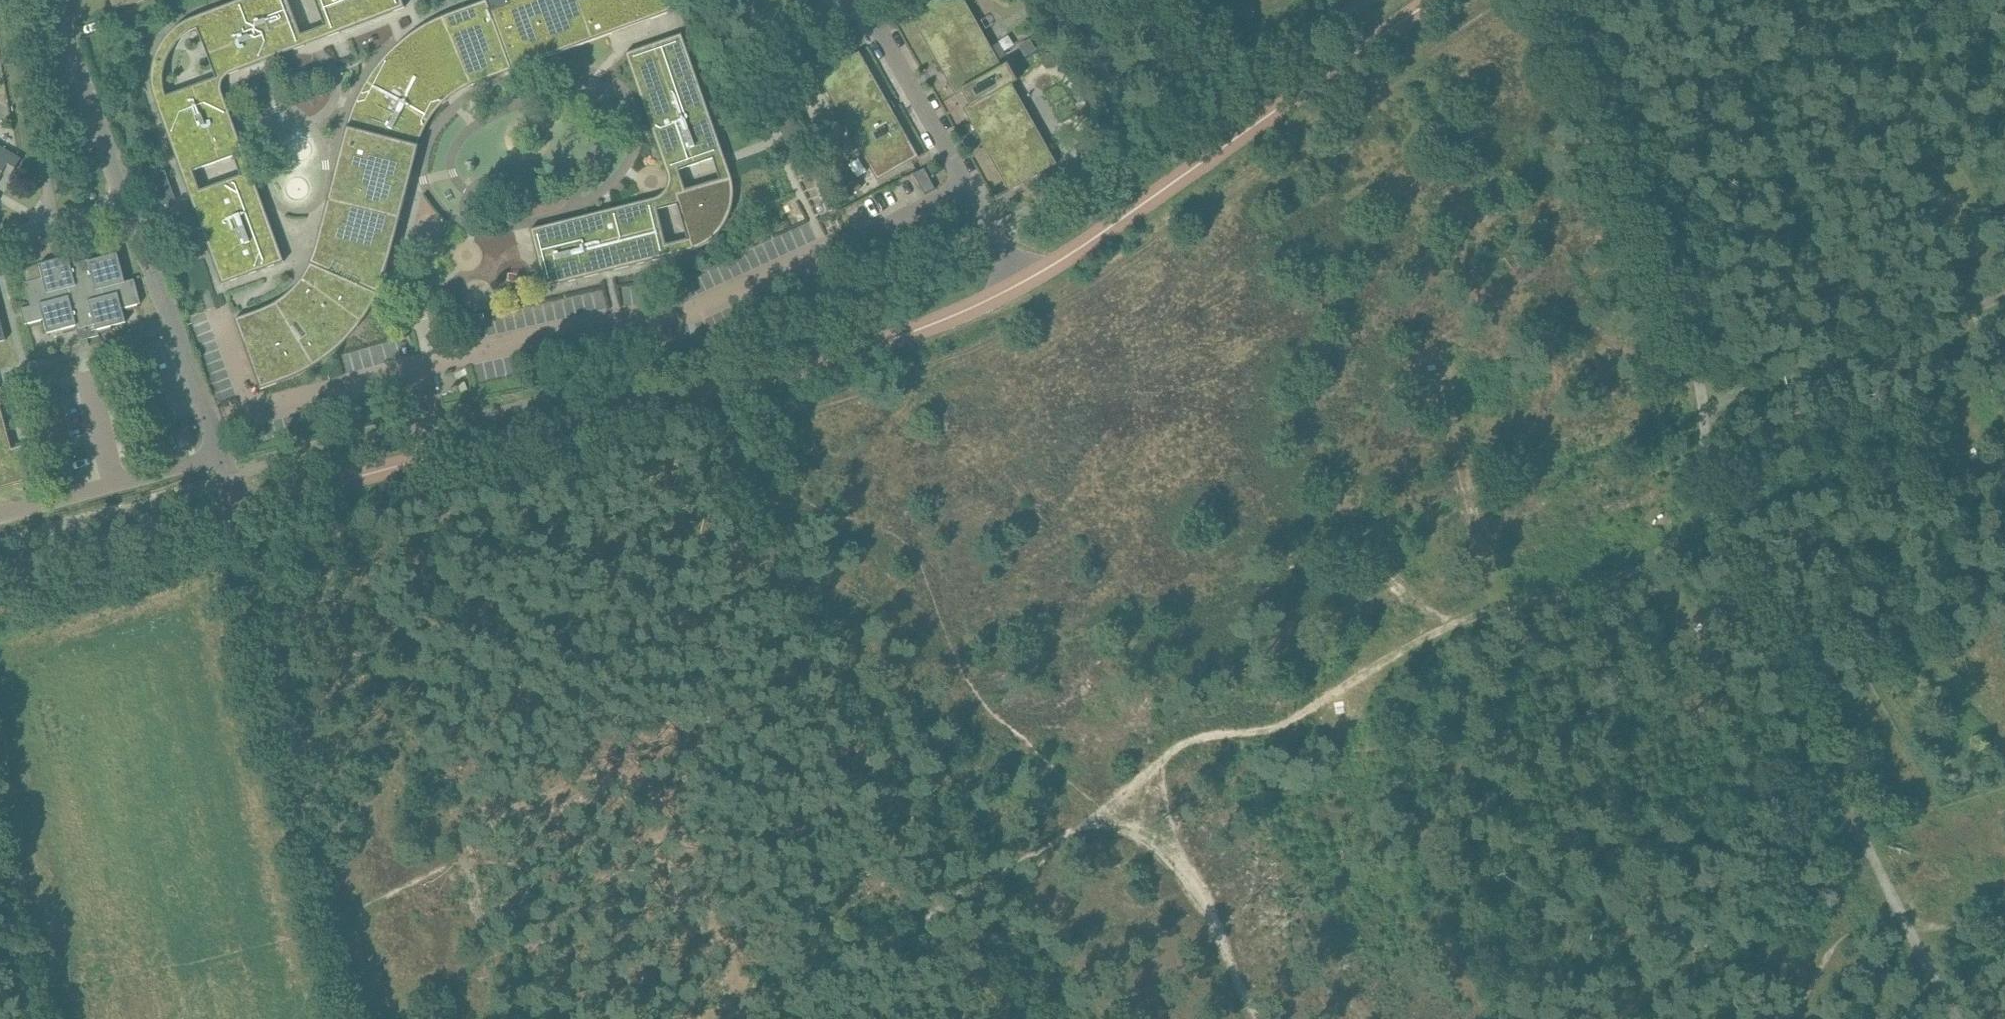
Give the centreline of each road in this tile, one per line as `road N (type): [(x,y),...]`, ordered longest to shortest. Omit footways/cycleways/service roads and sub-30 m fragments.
road 1 (unclassified): [(248,508),(672,401),(915,330),(1023,284)]
road 2 (unclassified): [(1023,284),(1431,0)]
road 3 (unclassified): [(1023,284),(875,15),(854,0)]
road 4 (unclassified): [(221,456),(123,201)]
road 5 (unclassified): [(0,575),(248,508)]
road 6 (unclassified): [(221,456),(0,515)]
road 7 (unclassified): [(123,201),(67,51),(58,0)]
road 8 (unclassified): [(0,235),(123,201)]

